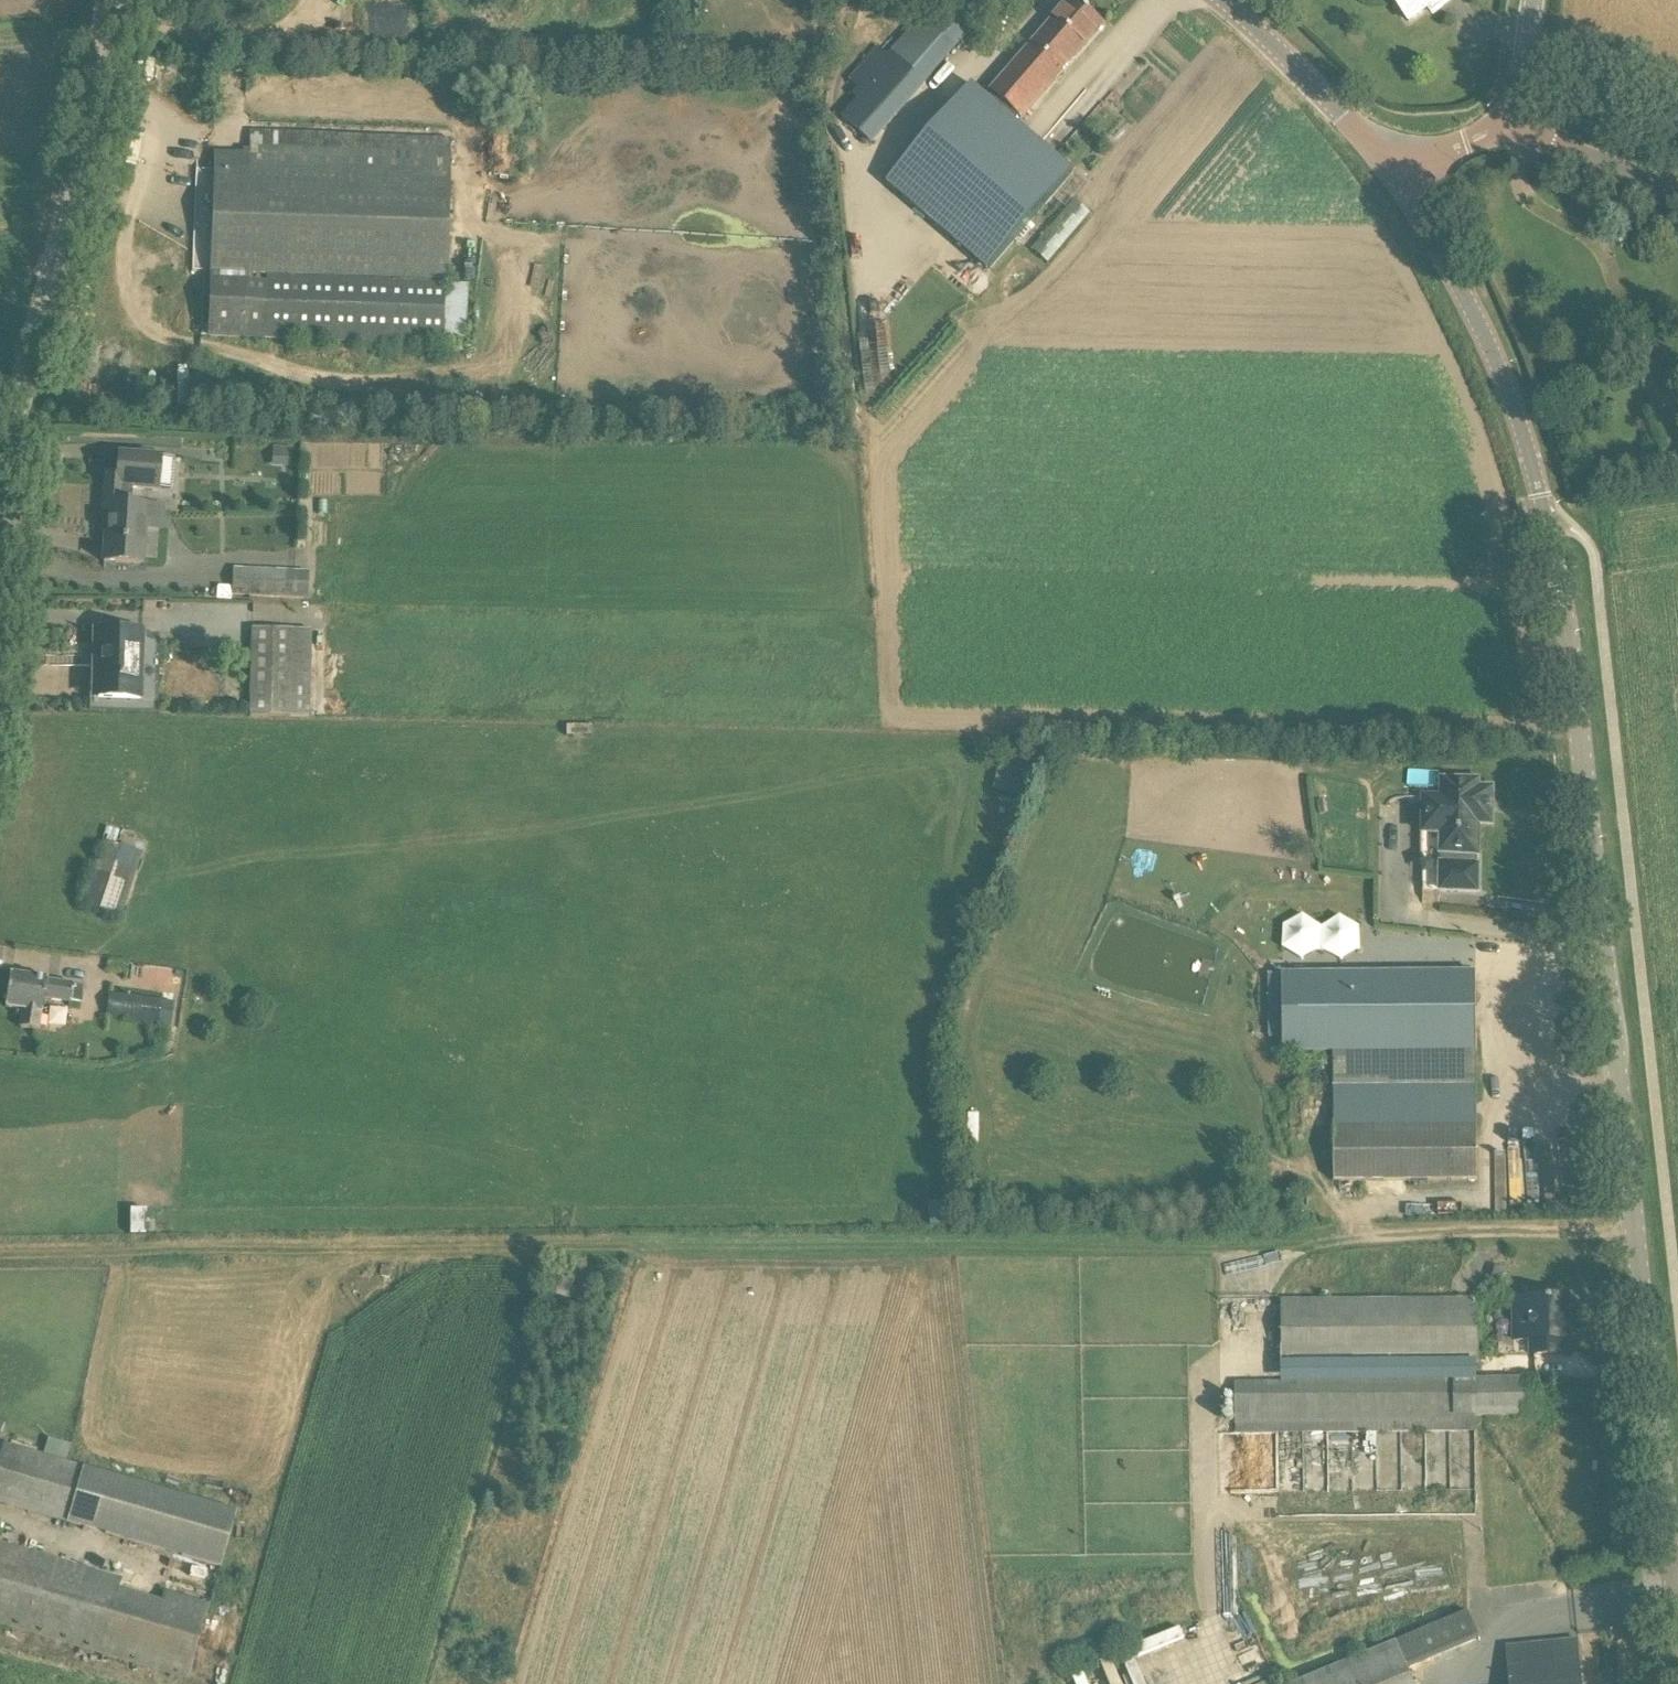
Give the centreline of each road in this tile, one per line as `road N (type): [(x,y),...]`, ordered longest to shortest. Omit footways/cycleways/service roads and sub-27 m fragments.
road 1 (tertiary): [(1677,1599),(1541,496),(1500,368),(1395,170)]
road 2 (tertiary): [(0,397),(65,198),(108,0)]
road 3 (tertiary): [(1395,170),(1222,0)]
road 4 (unclassified): [(1677,200),(1507,138)]
road 5 (unclassified): [(1507,138),(1526,0)]

